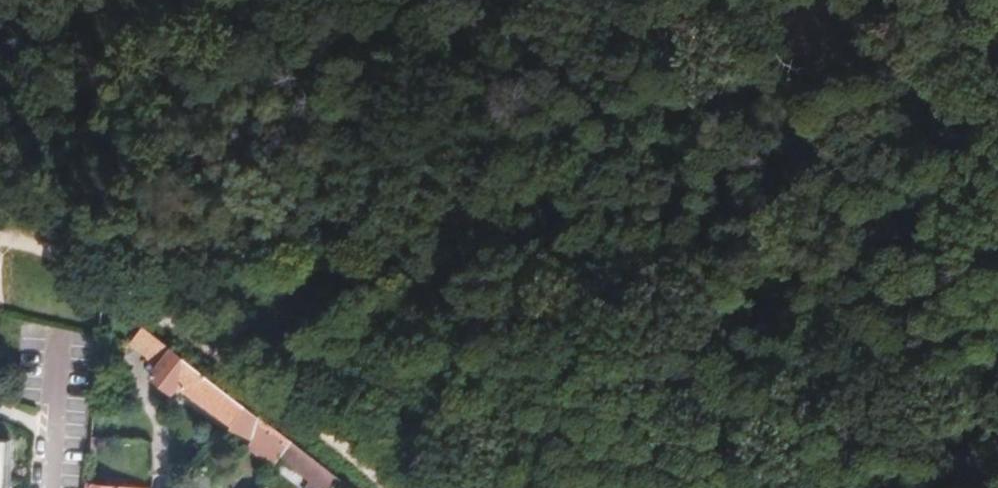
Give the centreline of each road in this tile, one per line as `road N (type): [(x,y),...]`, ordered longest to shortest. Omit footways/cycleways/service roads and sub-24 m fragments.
road 1 (unclassified): [(67,487),(76,358)]

